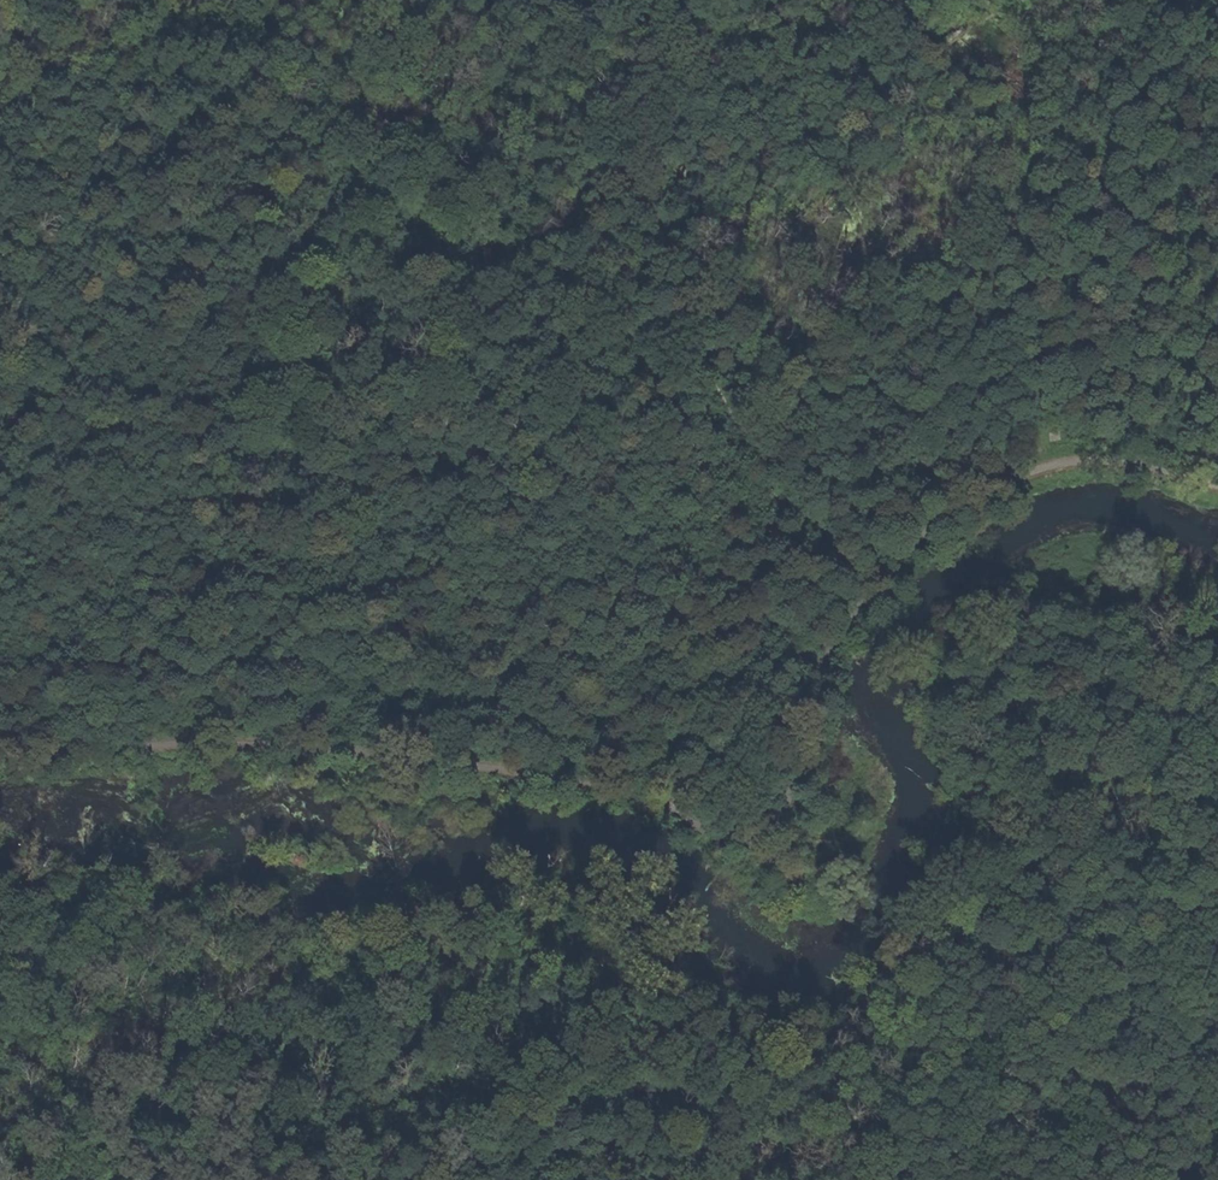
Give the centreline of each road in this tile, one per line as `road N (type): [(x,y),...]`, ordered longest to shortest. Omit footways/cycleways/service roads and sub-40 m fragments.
road 1 (track): [(0,760),(169,746),(417,764),(619,796),(721,847),(749,851),(784,826),(822,665),(860,602),(936,527),(1051,464),(1133,461),(1217,485)]

